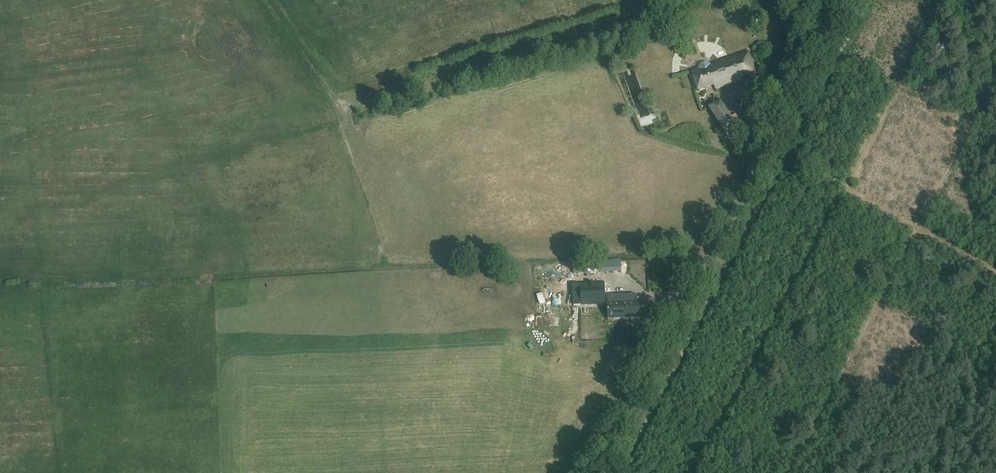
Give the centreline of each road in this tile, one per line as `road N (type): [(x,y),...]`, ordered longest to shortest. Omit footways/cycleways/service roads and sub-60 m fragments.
road 1 (unclassified): [(597,472),(845,0)]
road 2 (track): [(657,0),(621,28),(347,110)]
road 3 (track): [(847,187),(945,0)]
road 4 (track): [(347,110),(267,0)]

